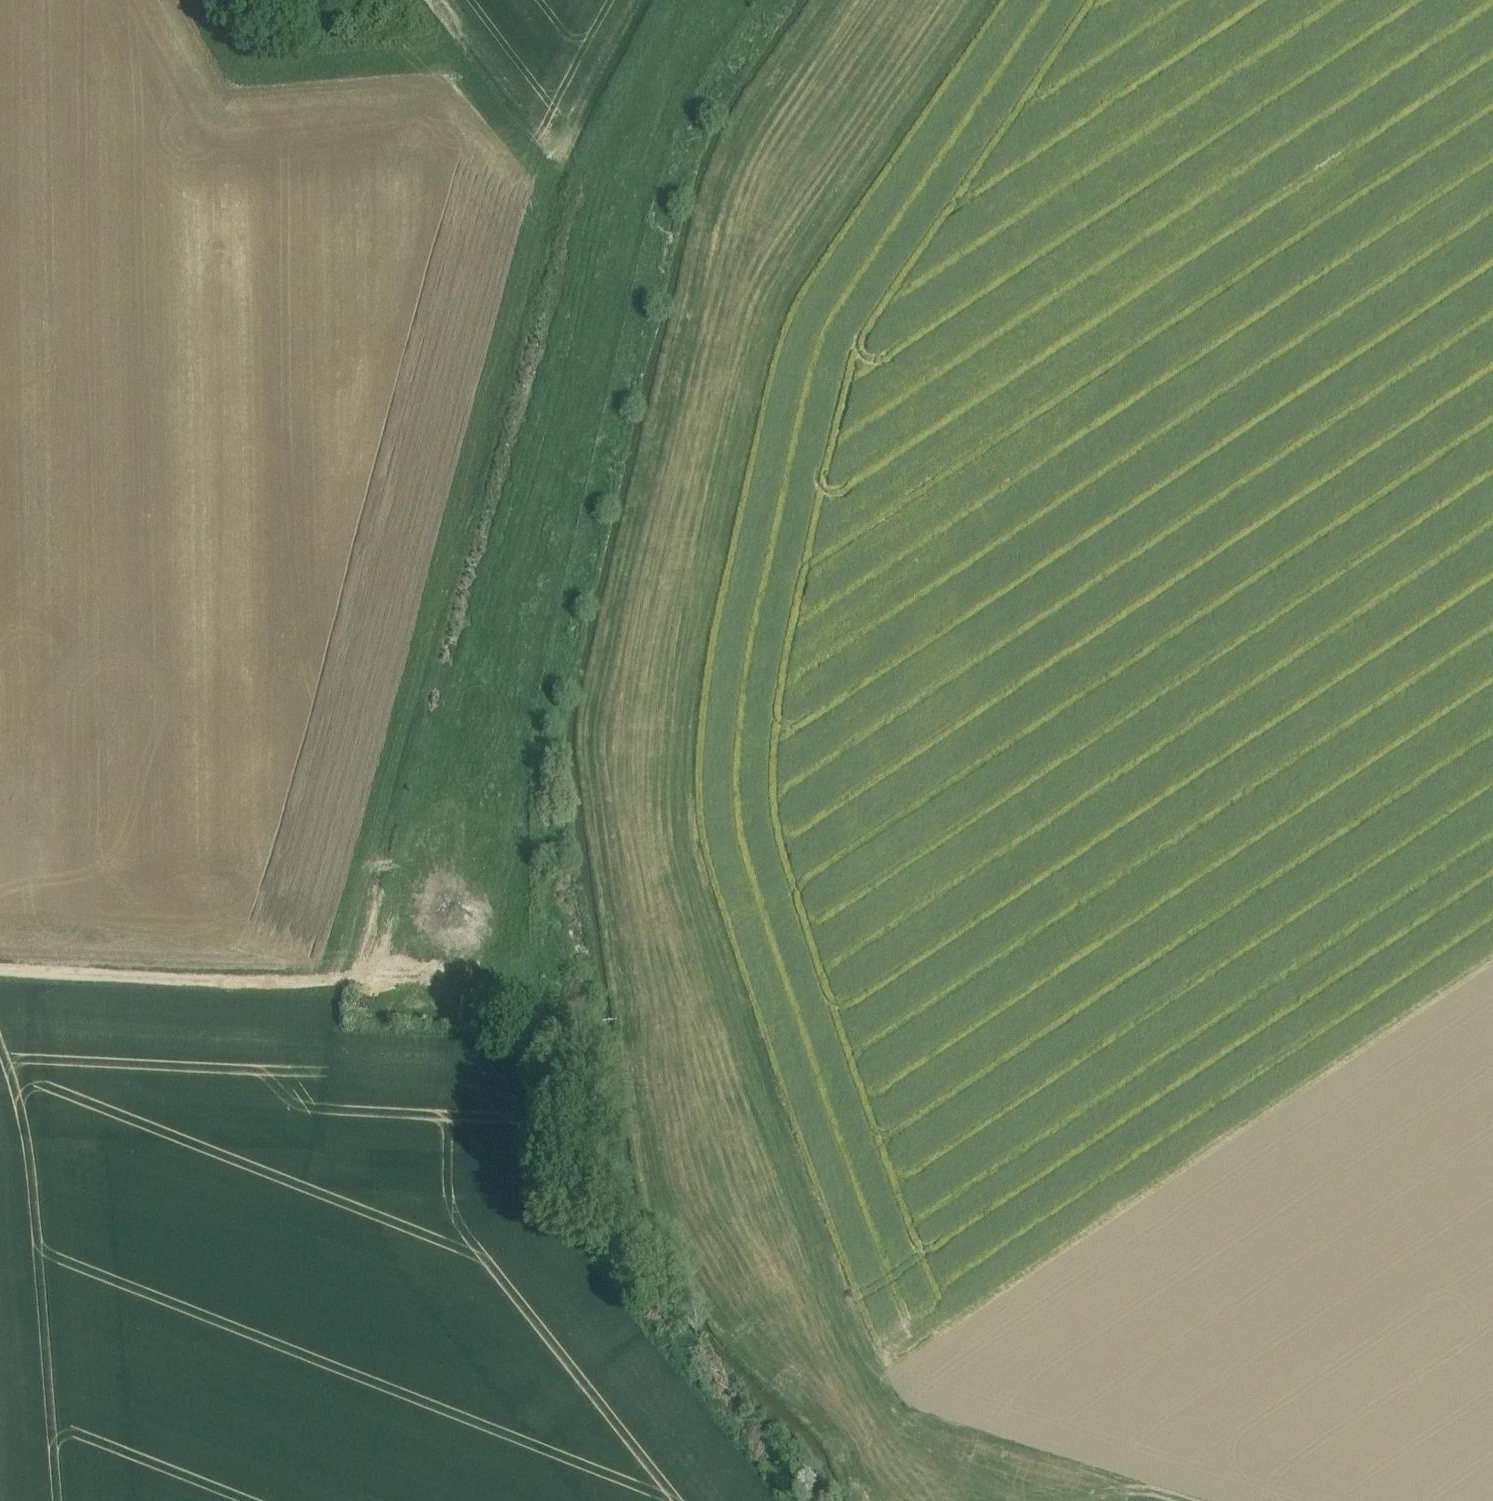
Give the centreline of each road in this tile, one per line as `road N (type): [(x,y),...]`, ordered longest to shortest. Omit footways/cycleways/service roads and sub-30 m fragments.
road 1 (track): [(335,985),(0,969)]

